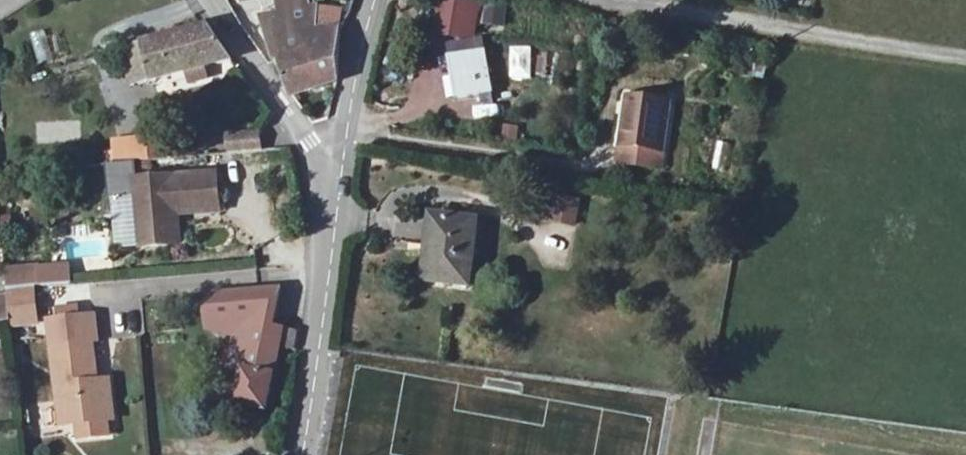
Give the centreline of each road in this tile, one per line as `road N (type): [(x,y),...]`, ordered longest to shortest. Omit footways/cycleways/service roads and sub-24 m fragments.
road 1 (residential): [(604,0),(965,52)]
road 2 (residential): [(296,454),(331,172)]
road 3 (residential): [(331,172),(208,0)]
road 4 (residential): [(331,172),(354,65),(379,0)]

